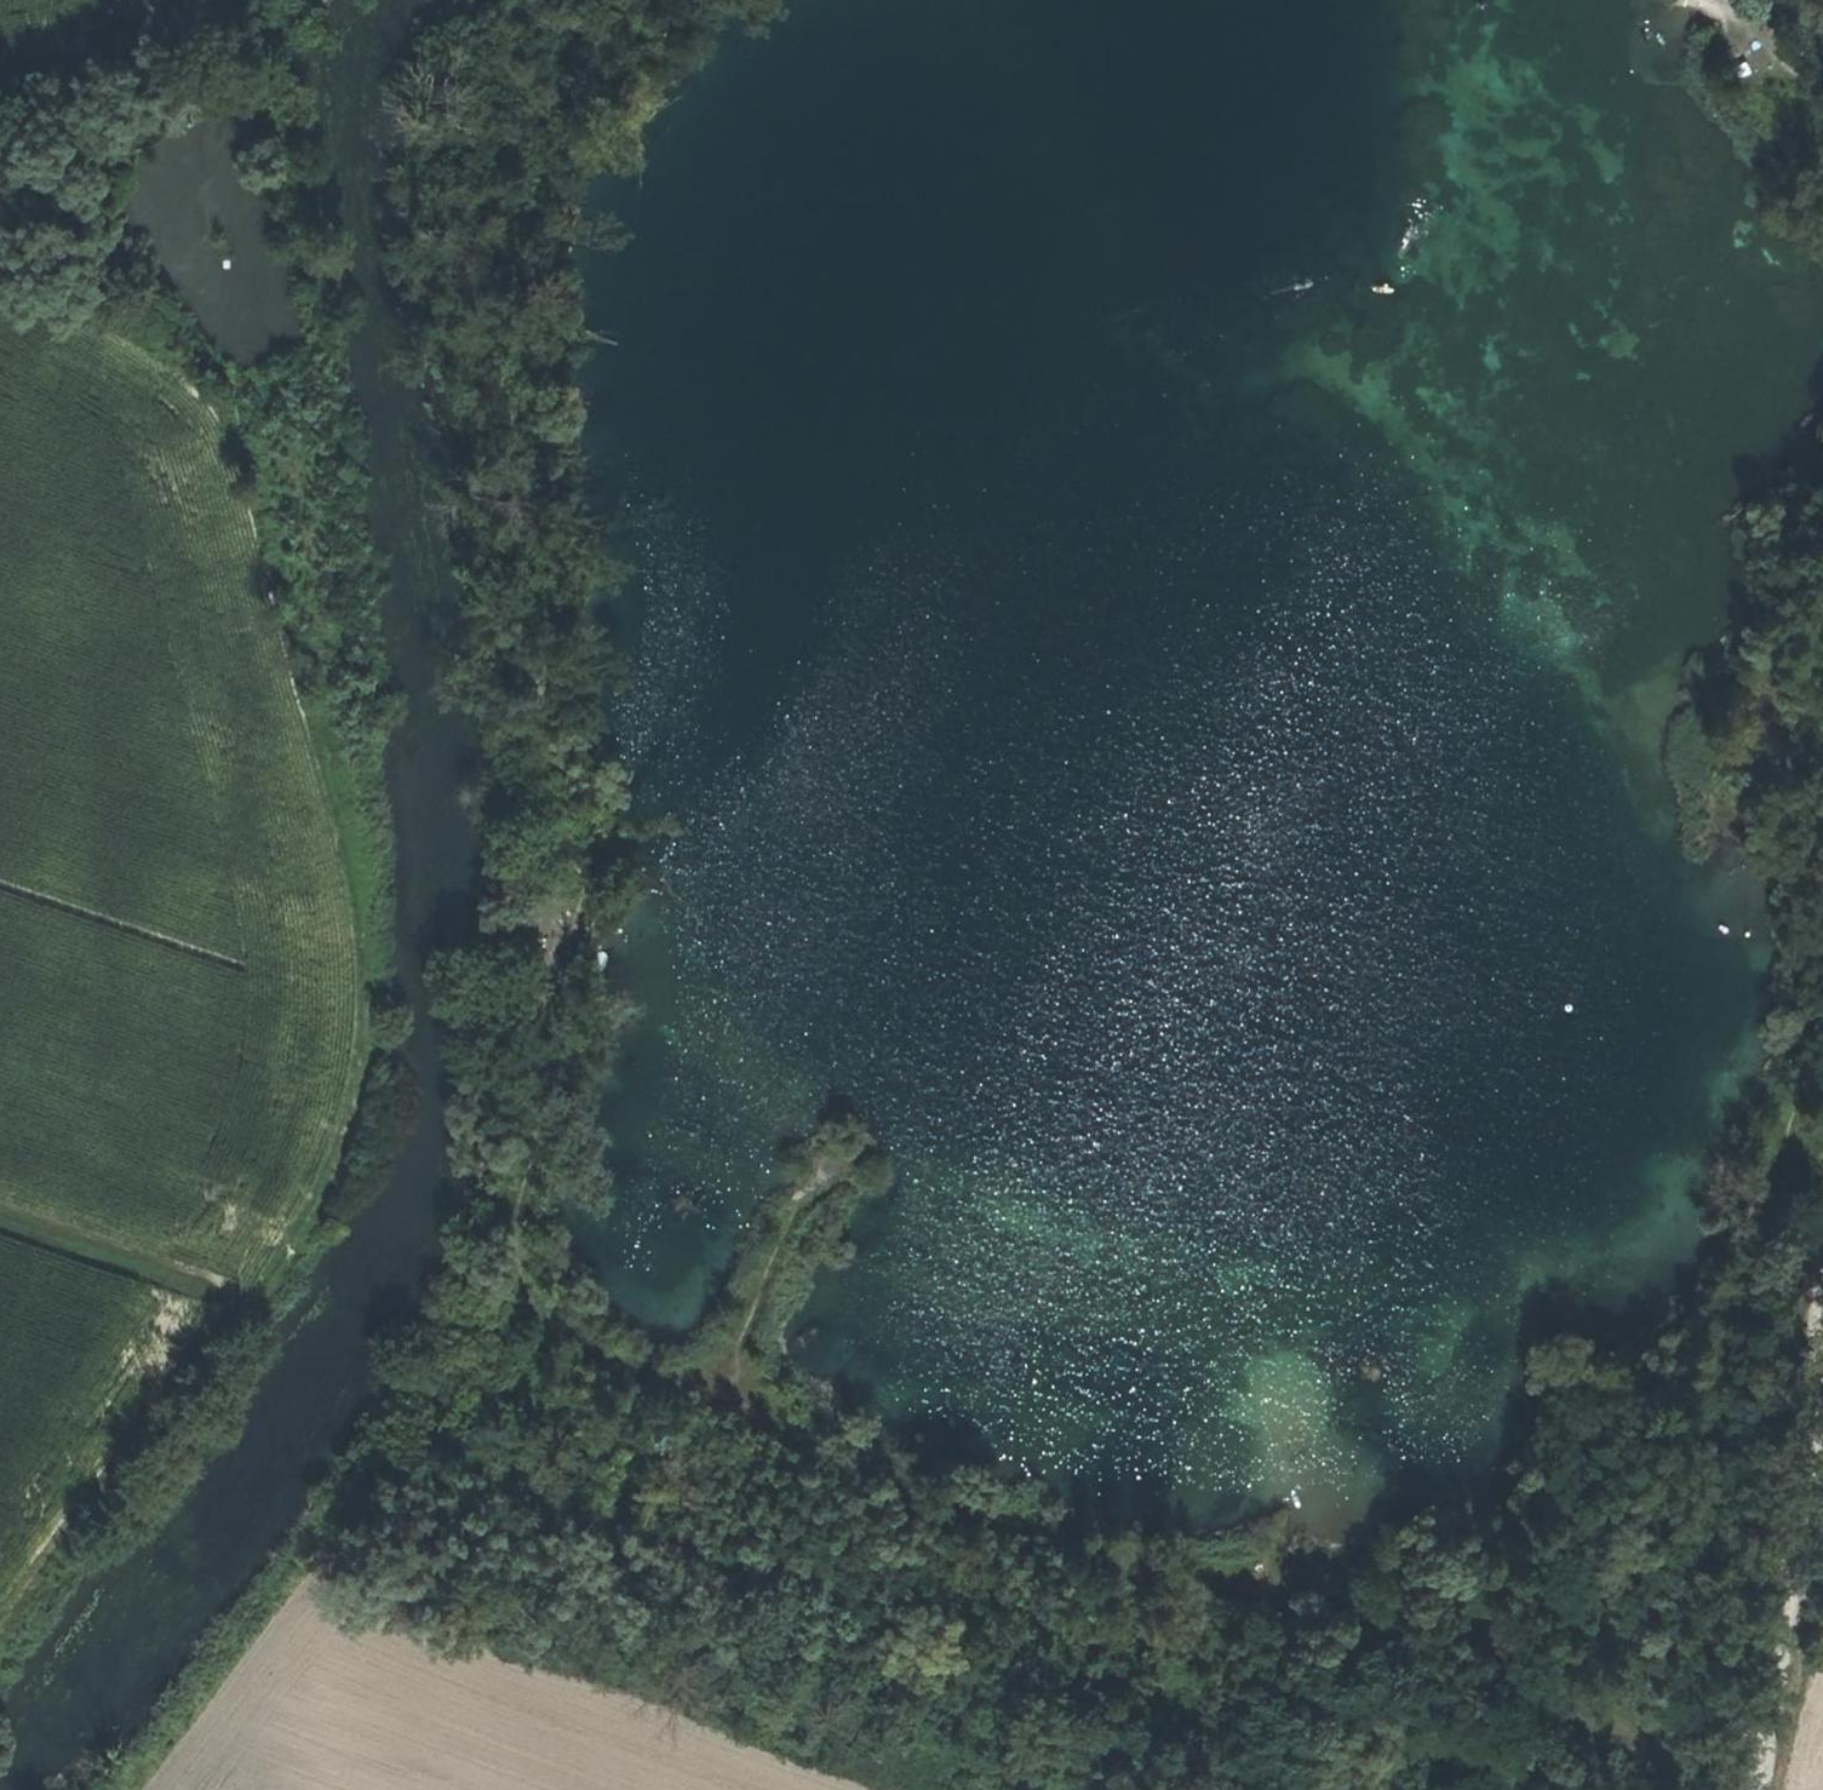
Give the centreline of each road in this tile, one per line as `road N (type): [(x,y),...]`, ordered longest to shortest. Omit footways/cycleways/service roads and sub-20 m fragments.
road 1 (track): [(1749,1789),(1822,1347)]
road 2 (track): [(195,1269),(0,1203)]

